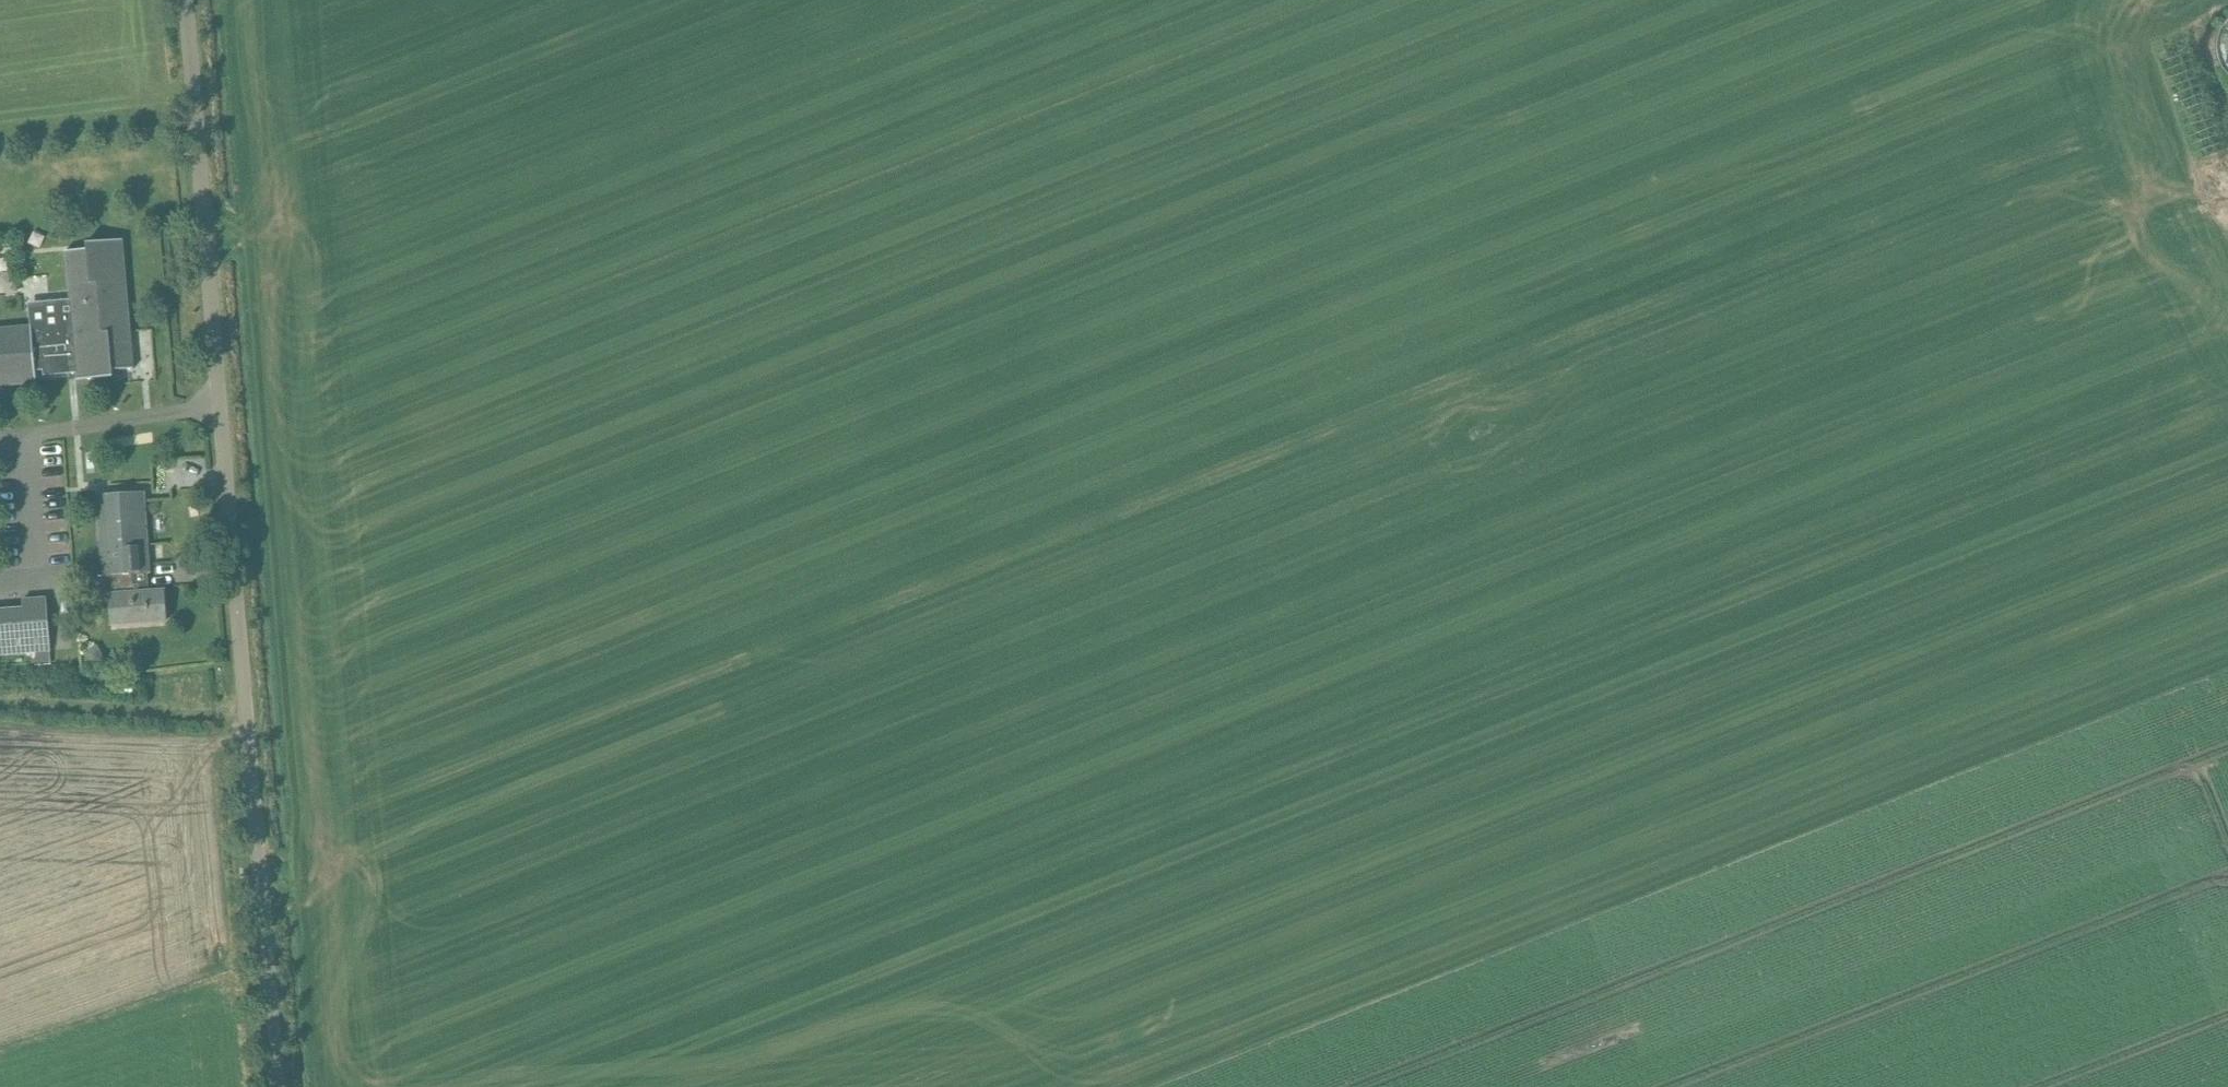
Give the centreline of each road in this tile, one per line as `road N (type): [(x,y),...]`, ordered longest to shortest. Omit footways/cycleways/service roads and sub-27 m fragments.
road 1 (unclassified): [(278,1086),(184,0)]

